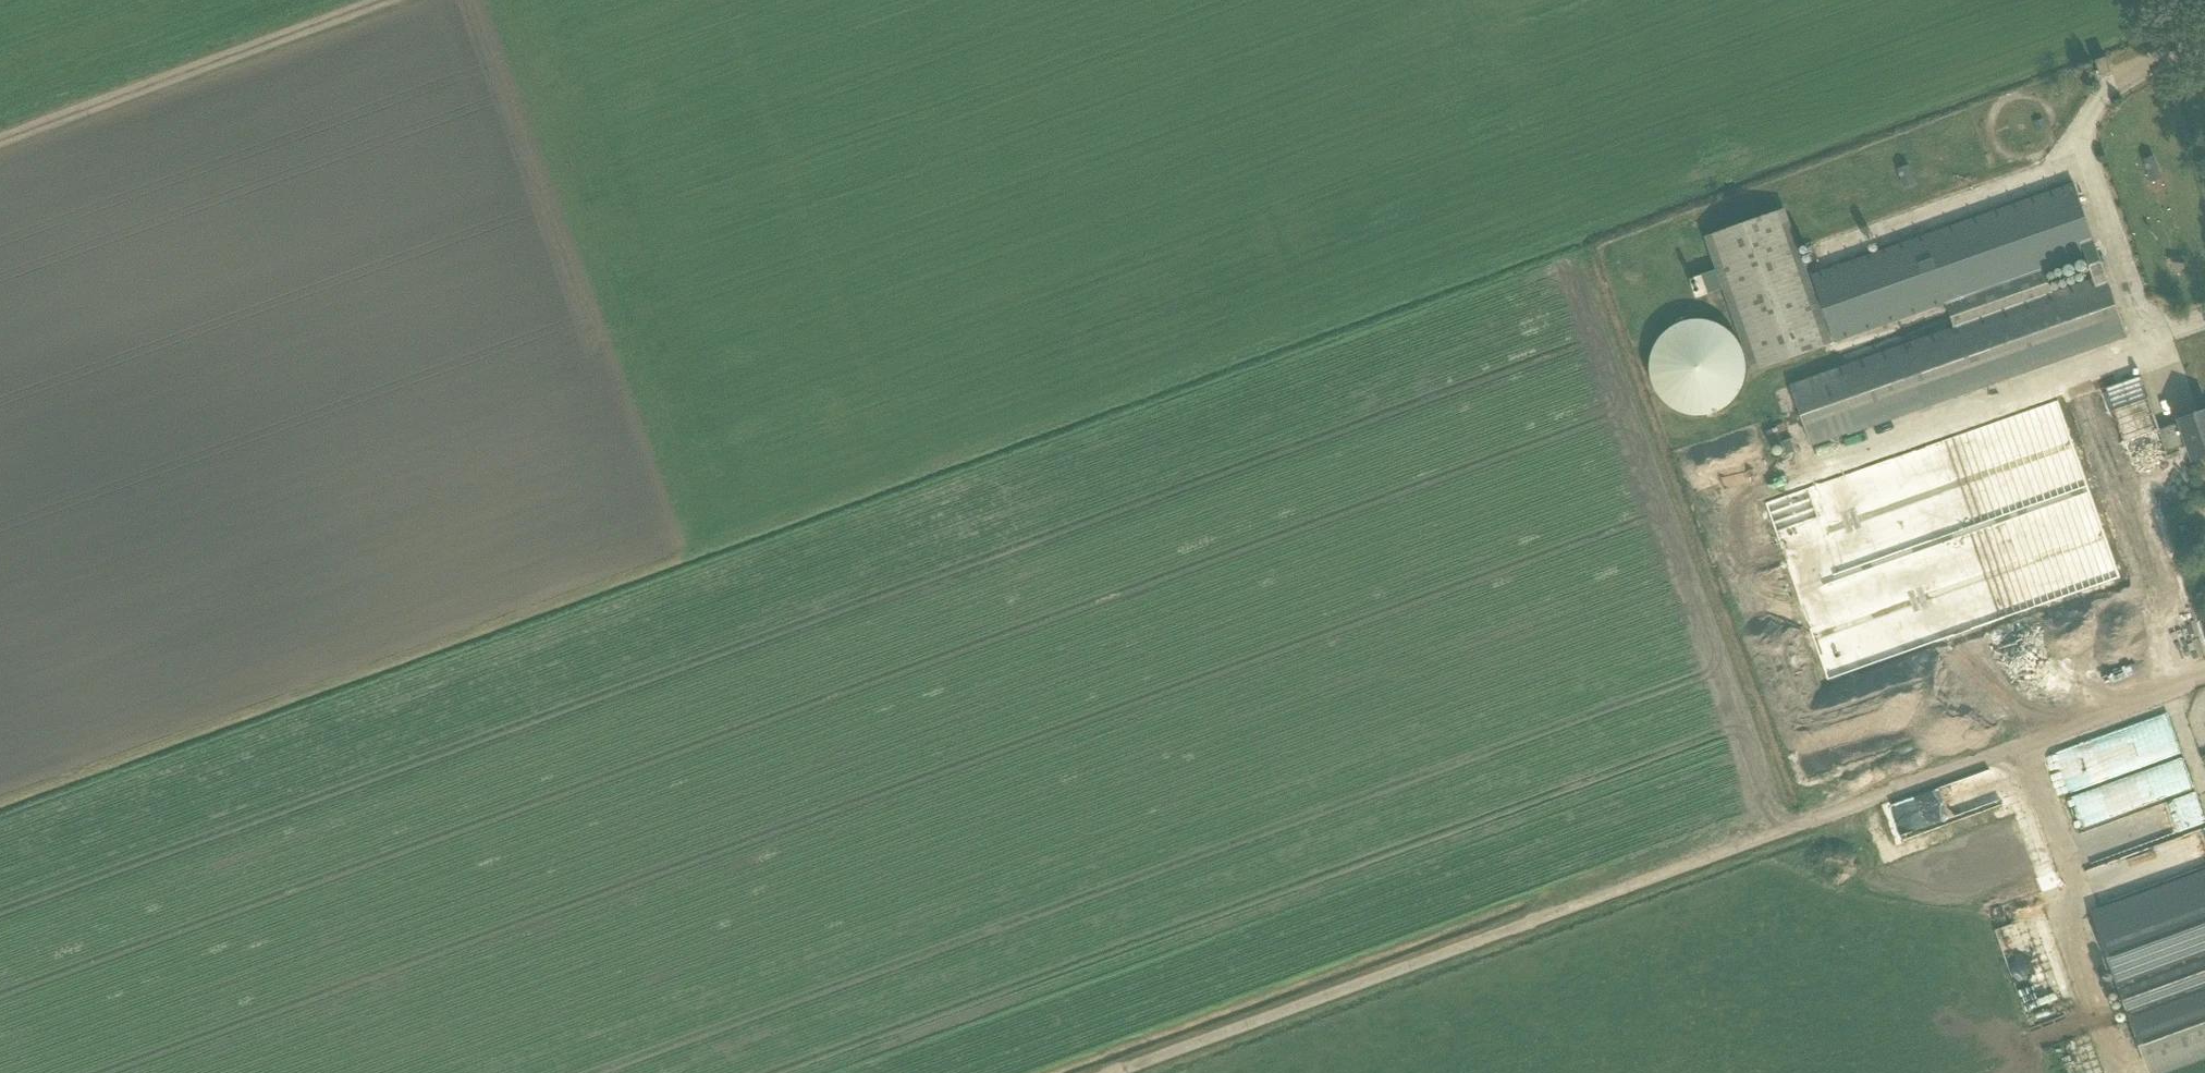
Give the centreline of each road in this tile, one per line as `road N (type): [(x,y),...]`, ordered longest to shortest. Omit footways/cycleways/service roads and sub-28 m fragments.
road 1 (track): [(2204,679),(1107,1072)]
road 2 (track): [(384,0),(0,138)]

